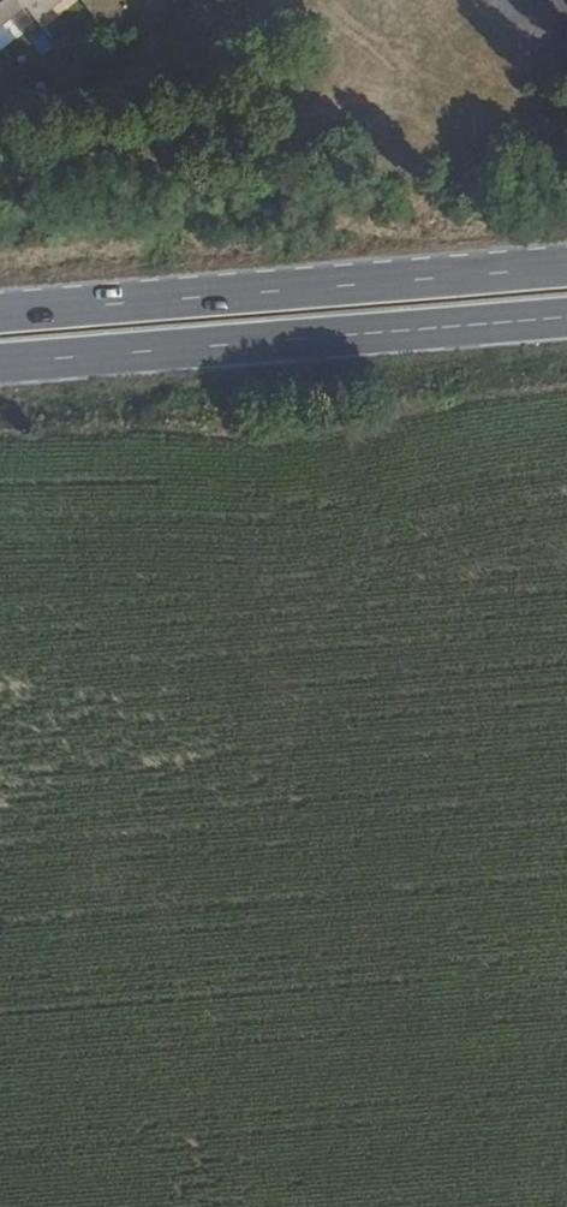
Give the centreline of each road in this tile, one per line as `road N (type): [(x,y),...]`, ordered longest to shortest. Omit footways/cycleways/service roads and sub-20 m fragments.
road 1 (trunk): [(0,362),(566,316)]
road 2 (trunk): [(566,265),(0,311)]

